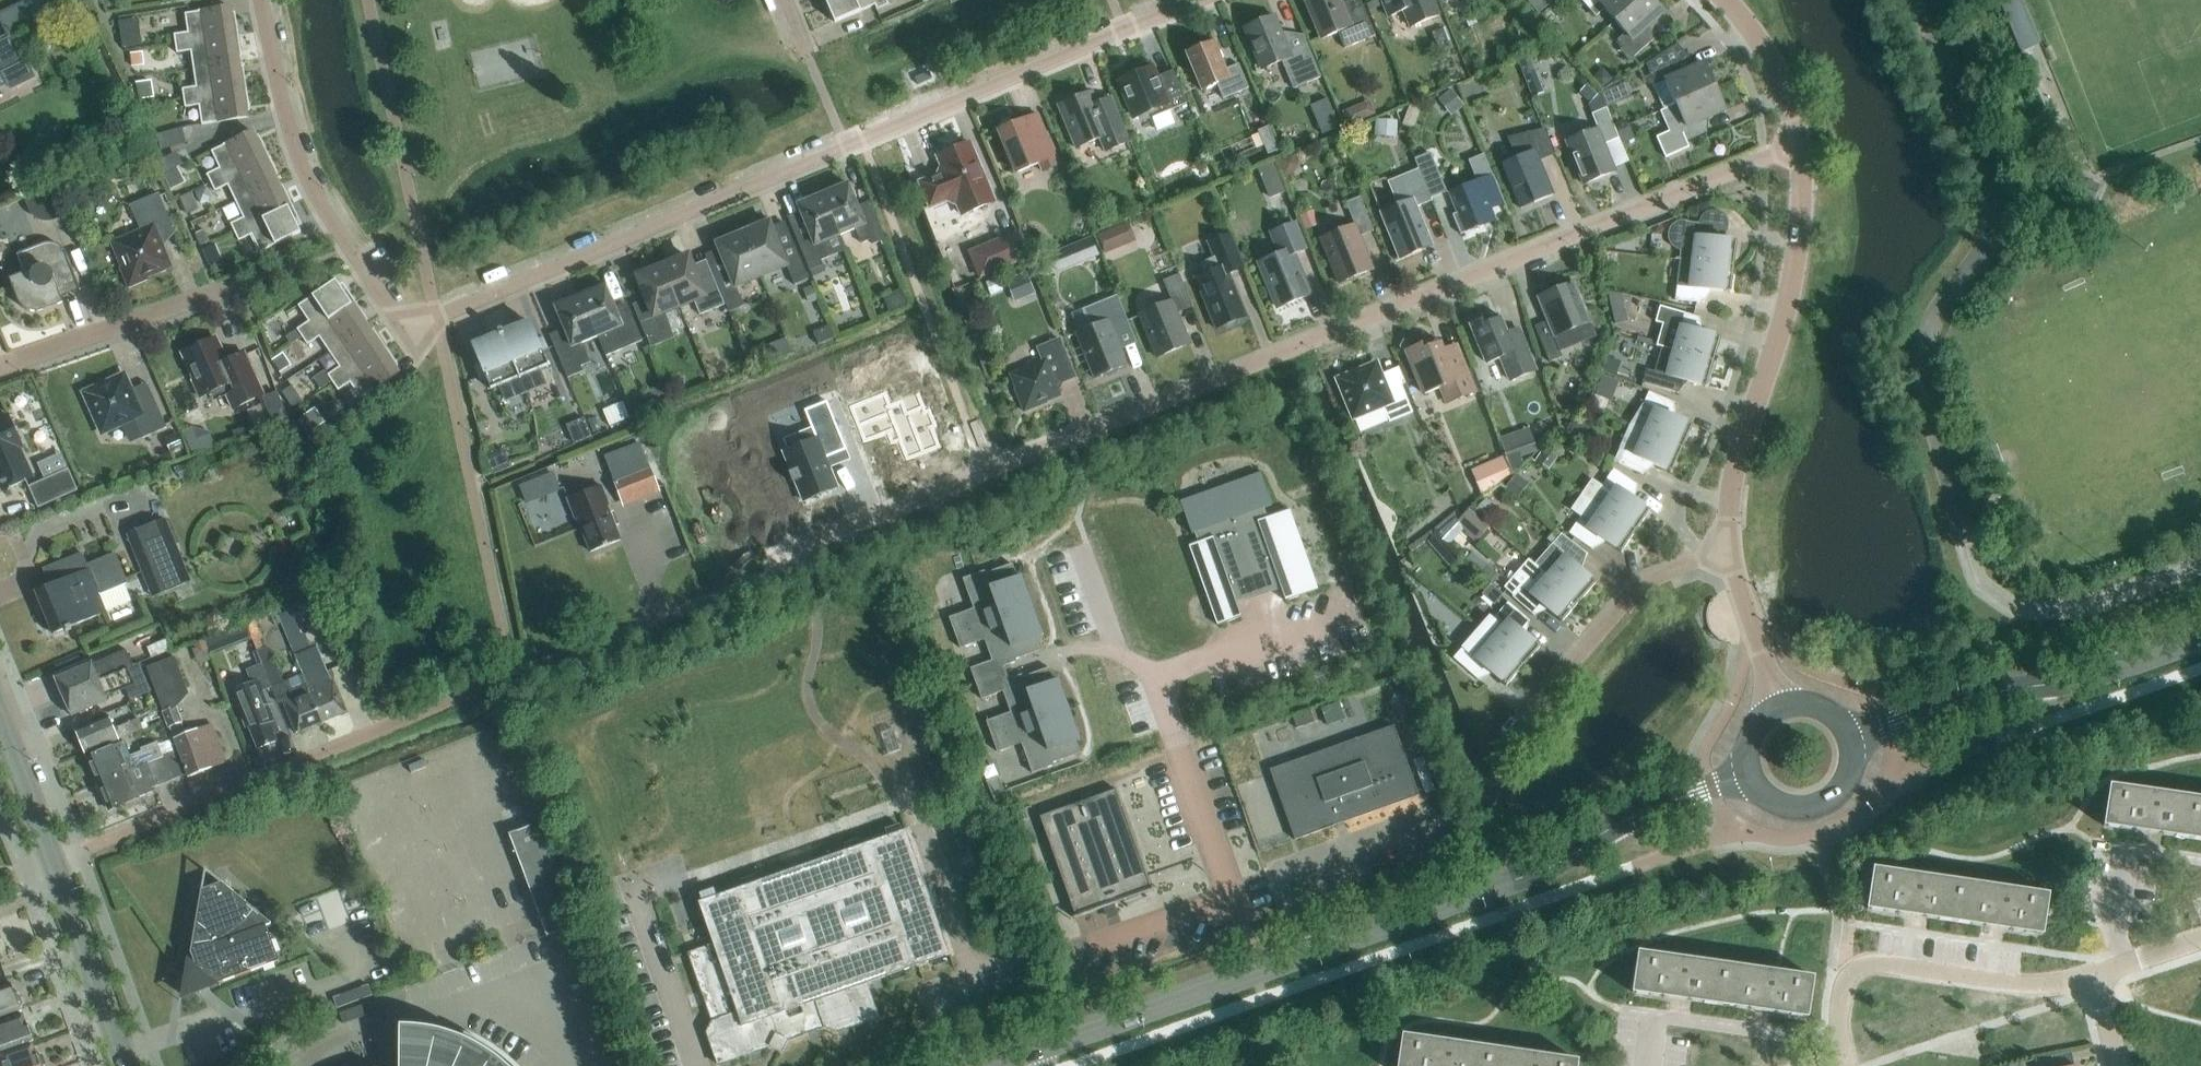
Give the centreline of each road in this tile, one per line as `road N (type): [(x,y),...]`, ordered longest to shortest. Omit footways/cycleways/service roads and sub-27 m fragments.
road 1 (residential): [(333,245),(403,302),(457,298),(1186,0)]
road 2 (residential): [(988,470),(1800,143)]
road 3 (residential): [(55,861),(704,602)]
road 4 (secondary): [(1256,965),(1502,881),(1668,802),(1746,777)]
road 5 (residential): [(1728,549),(1730,481),(1800,241),(1800,143)]
road 6 (secondary): [(2200,638),(1851,732)]
road 7 (residential): [(1845,1059),(1841,996),(1856,966),(1883,962),(2032,984),(2093,976)]
road 8 (residential): [(1256,965),(1155,678)]
road 9 (secondary): [(978,1065),(1256,965)]
road 10 (residential): [(333,245),(298,183),(254,0)]
road 11 (residential): [(1541,710),(1665,573),(1728,549)]
road 12 (residential): [(0,368),(227,286)]
road 13 (secondary): [(128,1065),(55,861)]
road 14 (residential): [(1155,678),(1347,611)]
road 15 (secondary): [(1746,777),(1780,805),(1822,802),(1847,779),(1851,732)]
road 16 (residential): [(1800,143),(1789,99),(1721,0)]
road 17 (residential): [(1783,697),(1728,549)]
road 18 (secondary): [(55,861),(0,724)]

